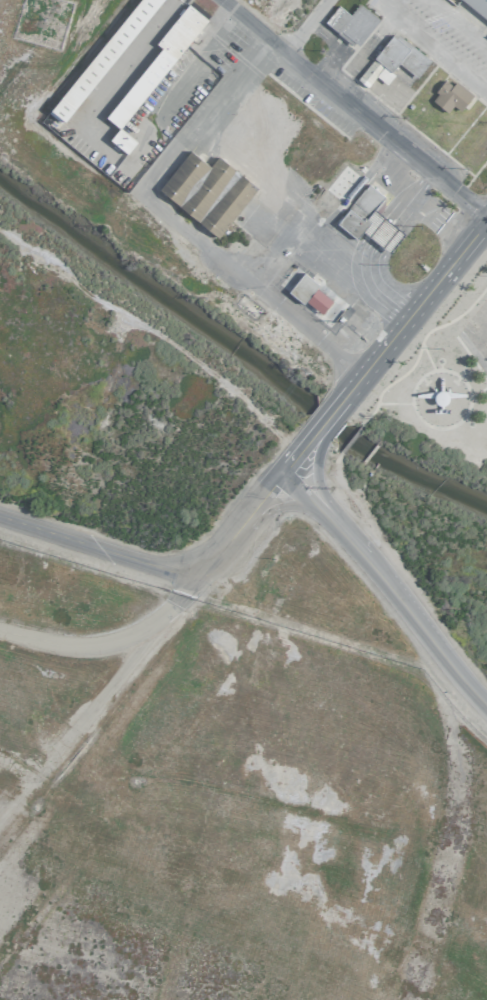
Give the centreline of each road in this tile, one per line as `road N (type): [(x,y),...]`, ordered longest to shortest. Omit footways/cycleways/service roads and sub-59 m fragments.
road 1 (residential): [(361,373),(191,576),(0,514)]
road 2 (residential): [(486,217),(222,0)]
road 3 (residential): [(303,447),(340,525),(486,707)]
road 4 (residential): [(486,219),(361,373)]

